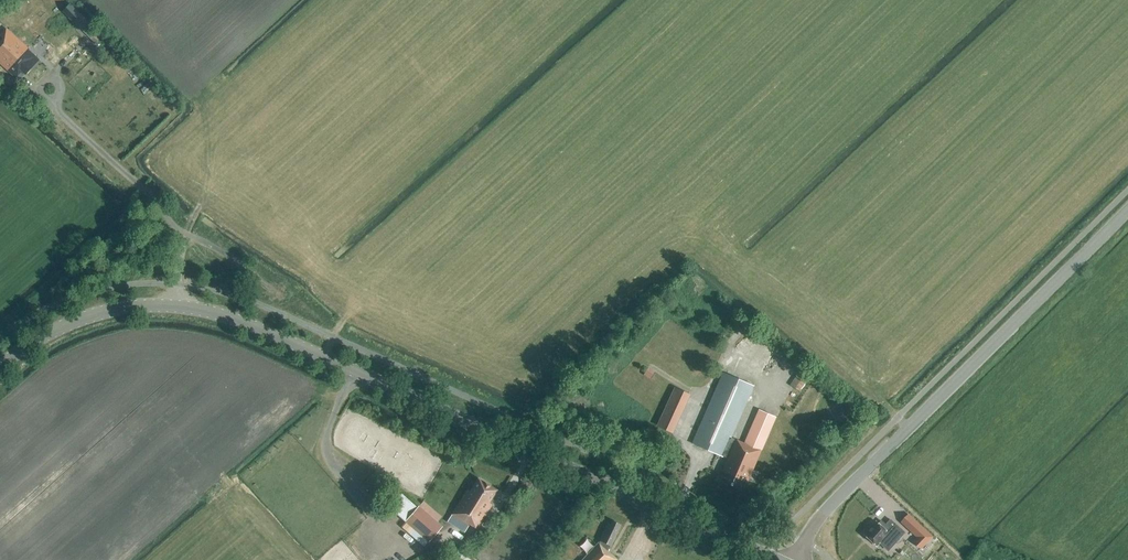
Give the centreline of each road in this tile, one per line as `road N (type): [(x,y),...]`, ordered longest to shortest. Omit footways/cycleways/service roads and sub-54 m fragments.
road 1 (secondary): [(0,367),(56,330),(116,309),(212,312),(777,559)]
road 2 (tertiary): [(799,559),(818,520),(845,489),(1127,212)]

